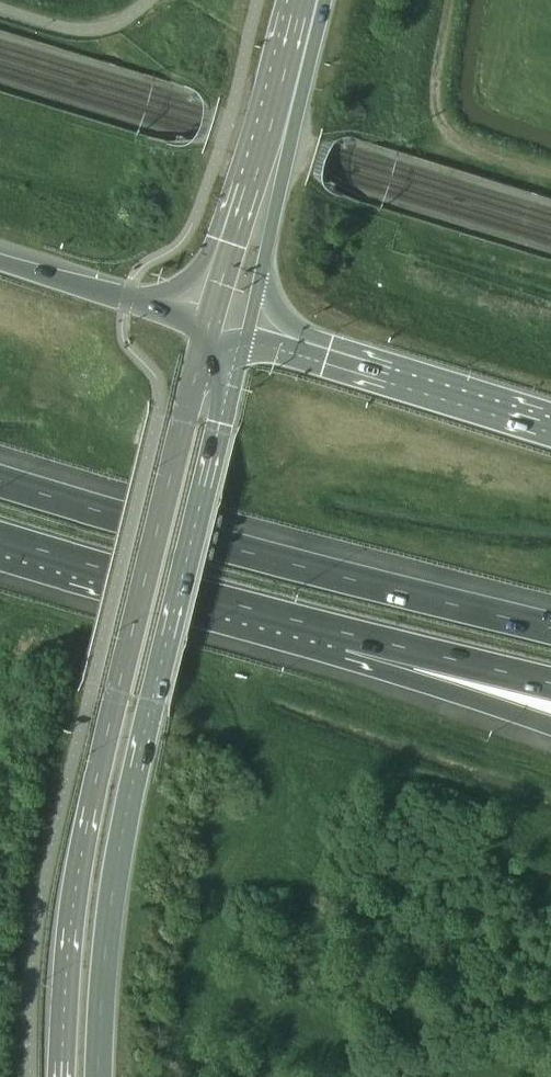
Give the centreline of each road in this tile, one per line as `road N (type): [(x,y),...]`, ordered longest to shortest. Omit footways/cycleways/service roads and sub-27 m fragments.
road 1 (secondary): [(209,327),(85,831),(62,1076)]
road 2 (secondary): [(100,1076),(118,853),(246,337)]
road 3 (motorway): [(550,629),(0,482)]
road 4 (motorway): [(0,538),(337,632)]
road 5 (tertiary): [(246,337),(325,0)]
road 6 (tertiary): [(301,0),(209,327)]
road 7 (motorway): [(550,430),(246,337)]
road 8 (motorway): [(337,632),(550,726)]
road 9 (motorway): [(337,632),(550,684)]
road 10 (motorway): [(209,327),(0,262)]

